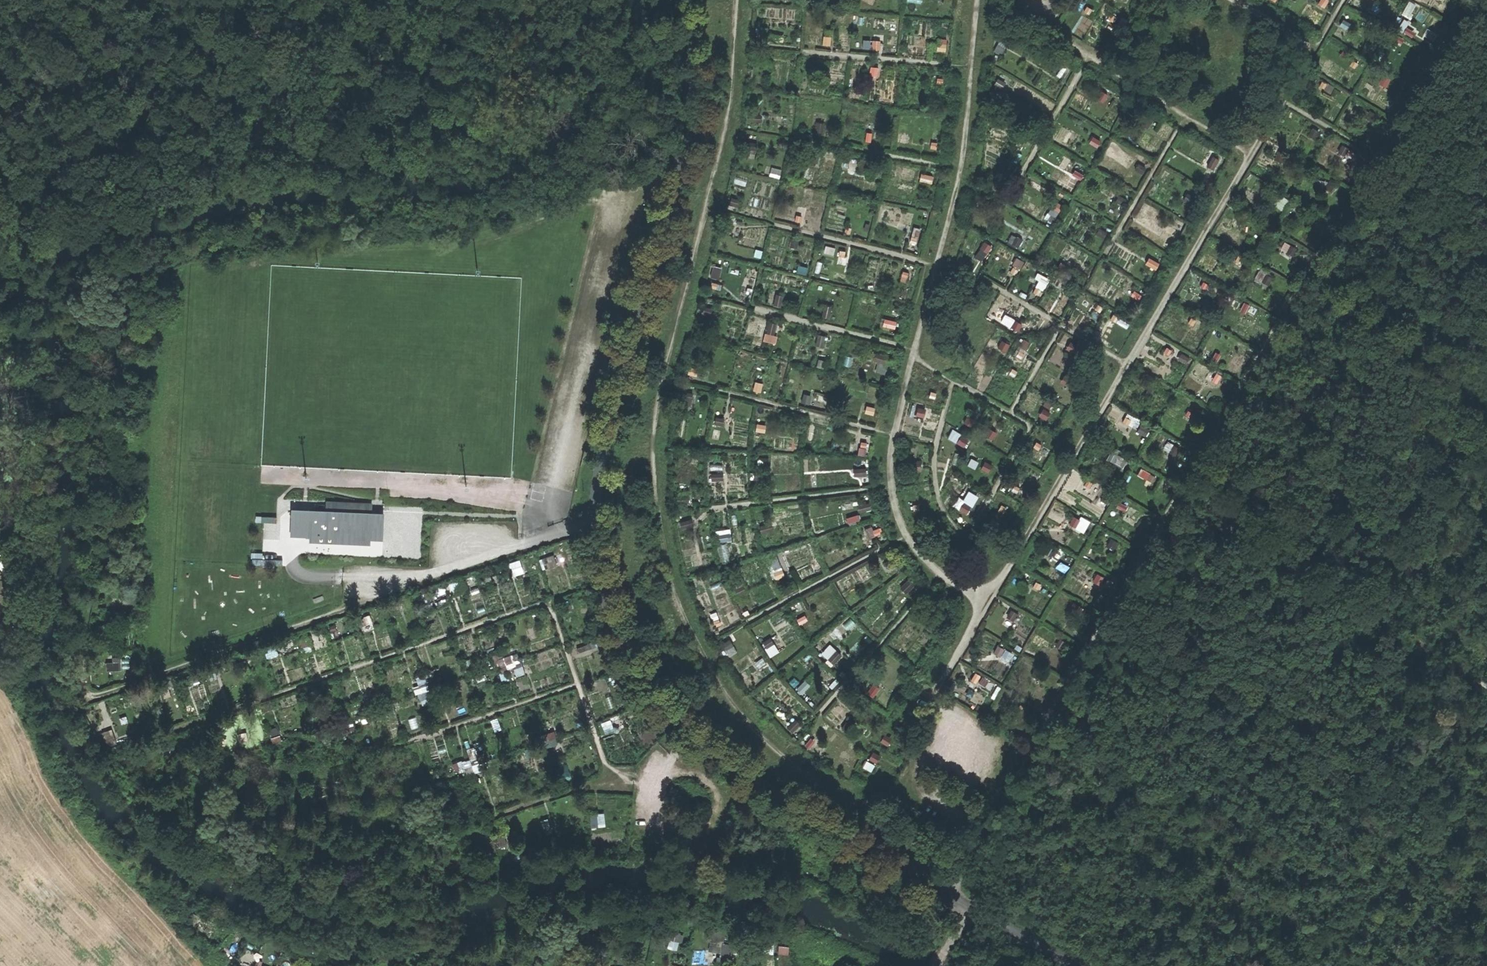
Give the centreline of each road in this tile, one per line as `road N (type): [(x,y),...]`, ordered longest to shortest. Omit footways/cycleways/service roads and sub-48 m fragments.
road 1 (unclassified): [(689,0),(698,86),(693,128),(646,276),(598,489),(594,540),(606,600),(652,693),(698,736),(805,812),(1079,965)]
road 2 (track): [(250,267),(447,251),(591,203),(617,204)]
road 3 (track): [(88,621),(88,685),(104,694),(340,612),(349,601)]
road 4 (track): [(152,0),(114,36),(24,61),(0,54)]

